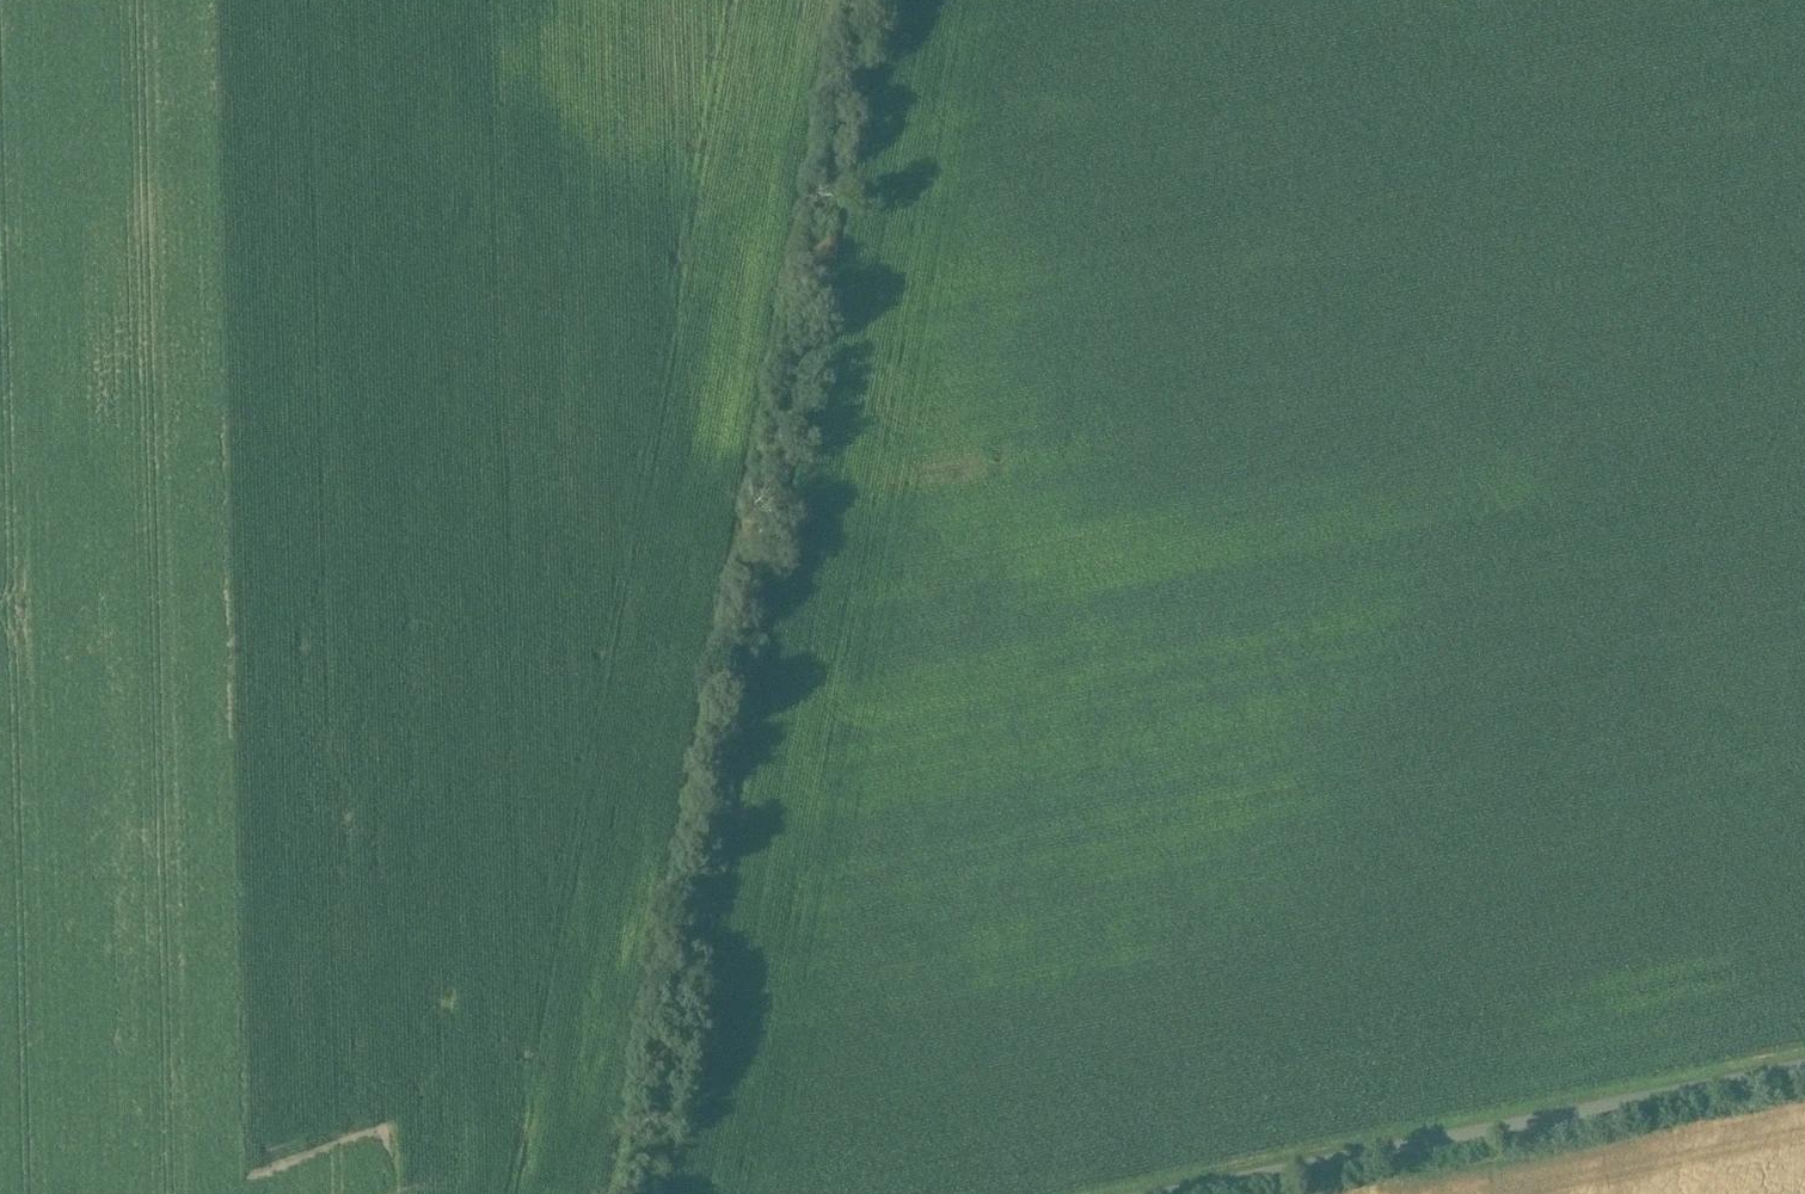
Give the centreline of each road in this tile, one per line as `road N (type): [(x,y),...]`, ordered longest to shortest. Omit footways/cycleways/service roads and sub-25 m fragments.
road 1 (unclassified): [(1199,1193),(1804,1071)]

